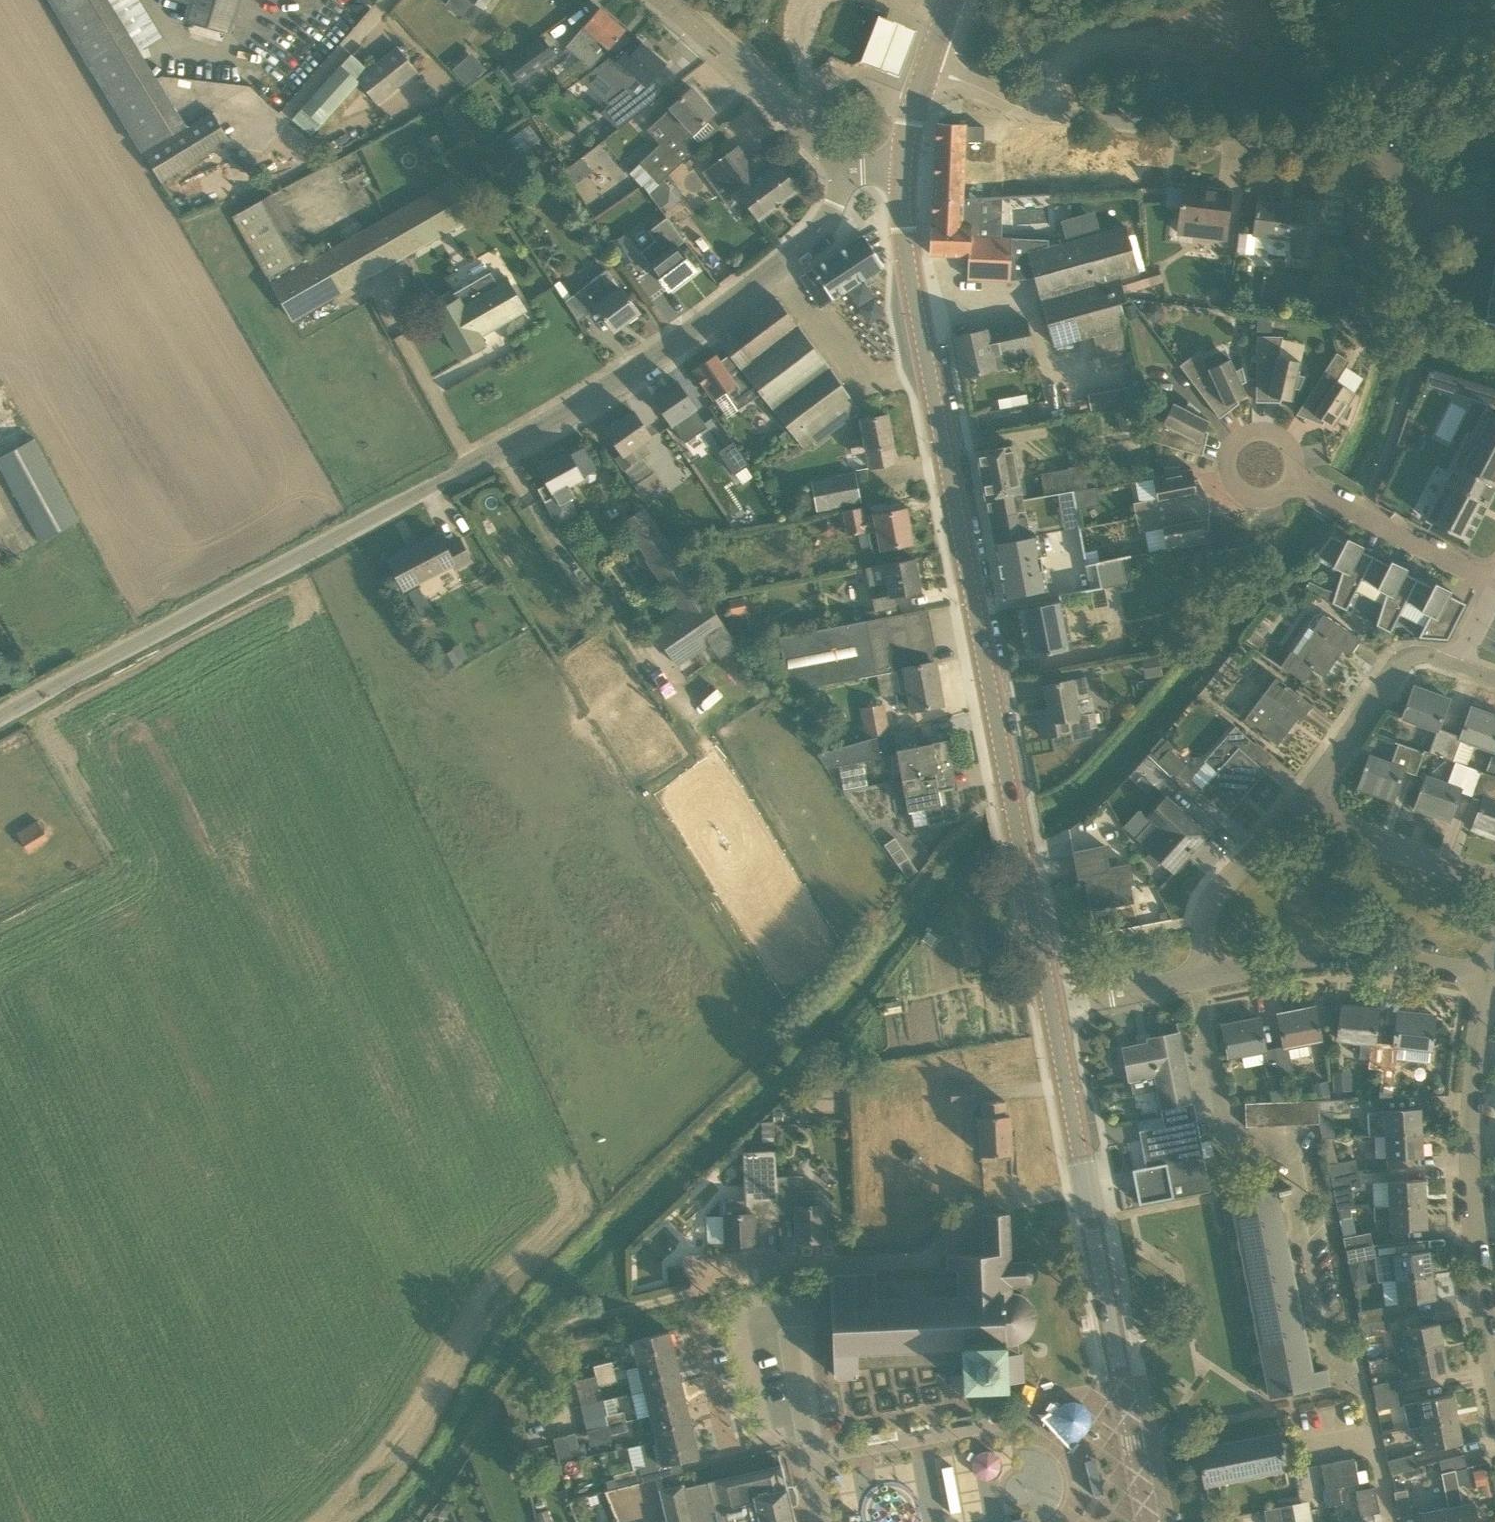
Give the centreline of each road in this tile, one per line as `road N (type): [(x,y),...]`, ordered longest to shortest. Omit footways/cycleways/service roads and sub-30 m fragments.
road 1 (unclassified): [(0,717),(571,415),(802,252),(828,222),(846,174)]
road 2 (secondary): [(1052,1014),(905,233),(903,174)]
road 3 (residential): [(1393,1521),(1371,1399),(1326,1359),(1294,1168),(1285,1155),(1235,1146),(1226,1133),(1197,977)]
road 4 (residential): [(1424,224),(1413,184),(1359,144),(1082,120),(927,69)]
road 5 (secondary): [(1122,1387),(1052,1014)]
road 6 (residential): [(1494,1355),(1483,1298),(1477,1060),(1494,989)]
road 7 (residential): [(1122,1387),(800,1450)]
road 8 (residential): [(1197,977),(1356,961),(1494,989)]
road 9 (unclassified): [(846,174),(663,0)]
road 10 (residential): [(1297,808),(1399,667),(1417,657),(1453,671)]
road 11 (residential): [(1494,574),(1293,481)]
road 12 (residential): [(1494,881),(1476,883),(1297,808)]
road 13 (residential): [(1197,977),(1219,902),(1297,808)]
road 14 (residential): [(1293,481),(1298,465),(1285,435),(1252,429),(1238,438),(1229,452),(1235,484),(1248,495),(1281,493)]
road 15 (residential): [(1052,1014),(1197,977)]
road 16 (residential): [(800,1450),(771,1305)]
road 17 (secondary): [(1150,1521),(1122,1387)]

